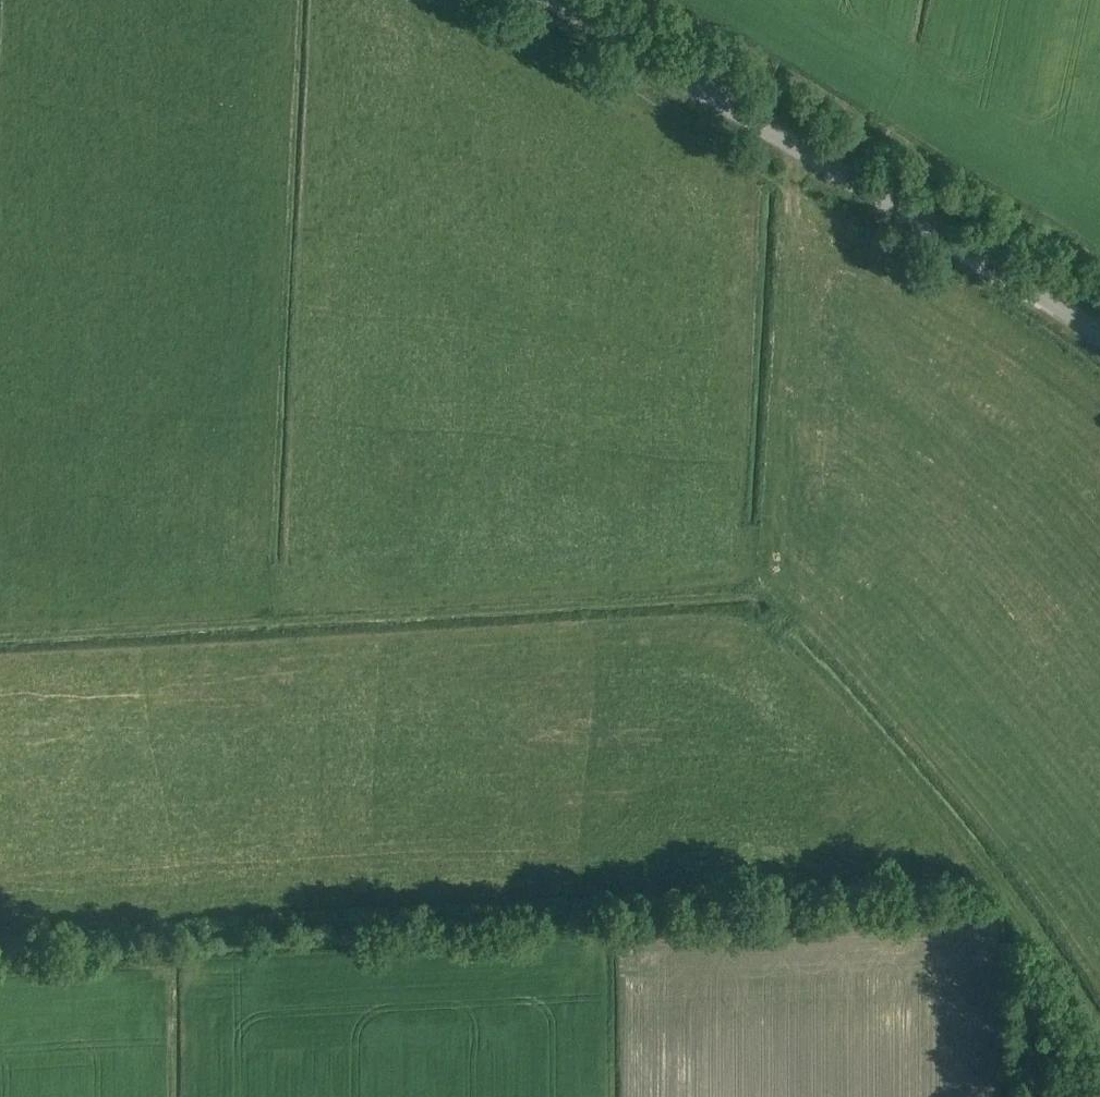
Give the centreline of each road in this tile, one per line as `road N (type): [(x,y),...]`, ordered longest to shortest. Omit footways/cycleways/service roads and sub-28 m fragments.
road 1 (unclassified): [(1099,333),(552,0)]

